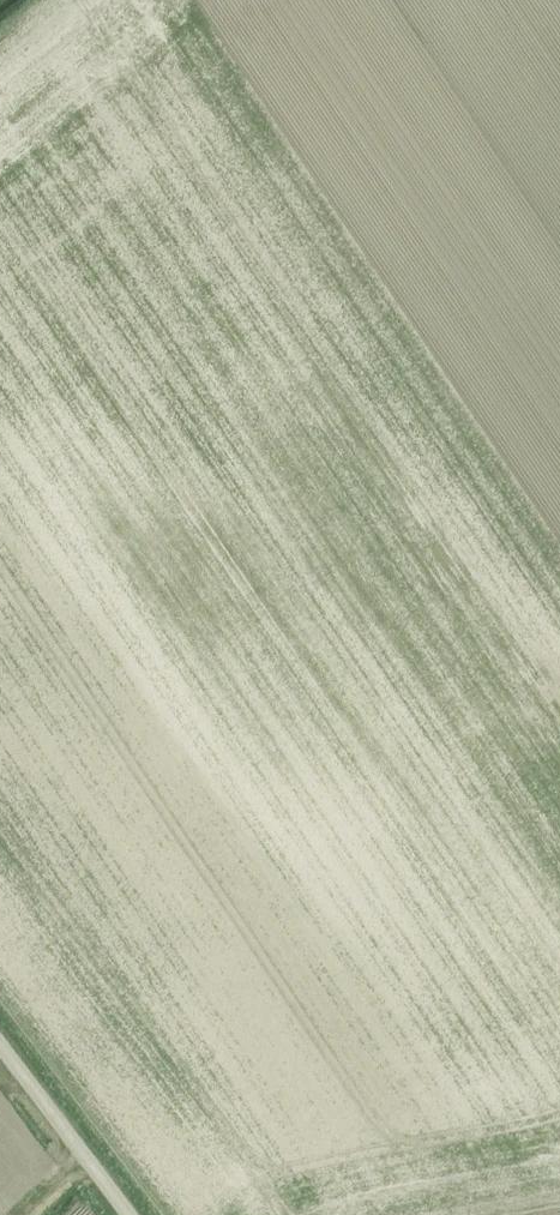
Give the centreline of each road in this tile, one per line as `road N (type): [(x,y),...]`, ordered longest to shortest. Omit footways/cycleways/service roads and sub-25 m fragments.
road 1 (unclassified): [(127,1214),(0,1048)]

